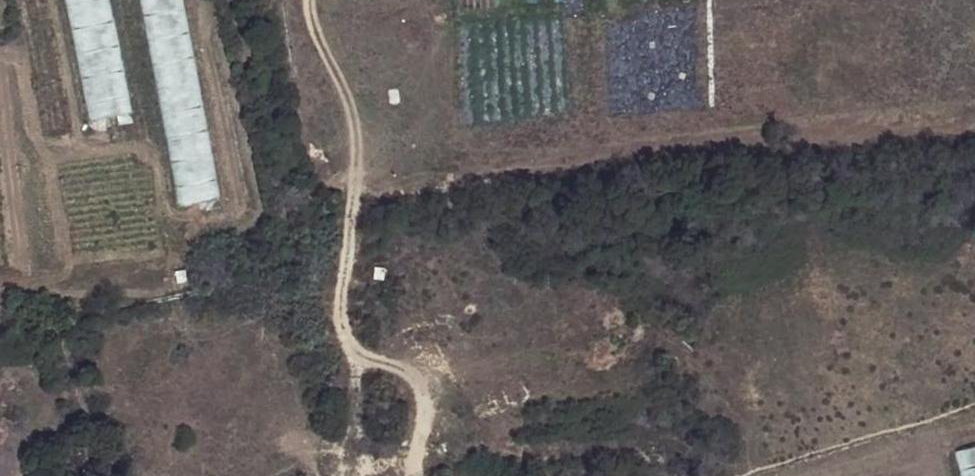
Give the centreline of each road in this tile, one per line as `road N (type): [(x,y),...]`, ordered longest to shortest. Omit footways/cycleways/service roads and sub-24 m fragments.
road 1 (track): [(416,475),(424,395),(413,379),(340,341),(356,140),(308,0)]

